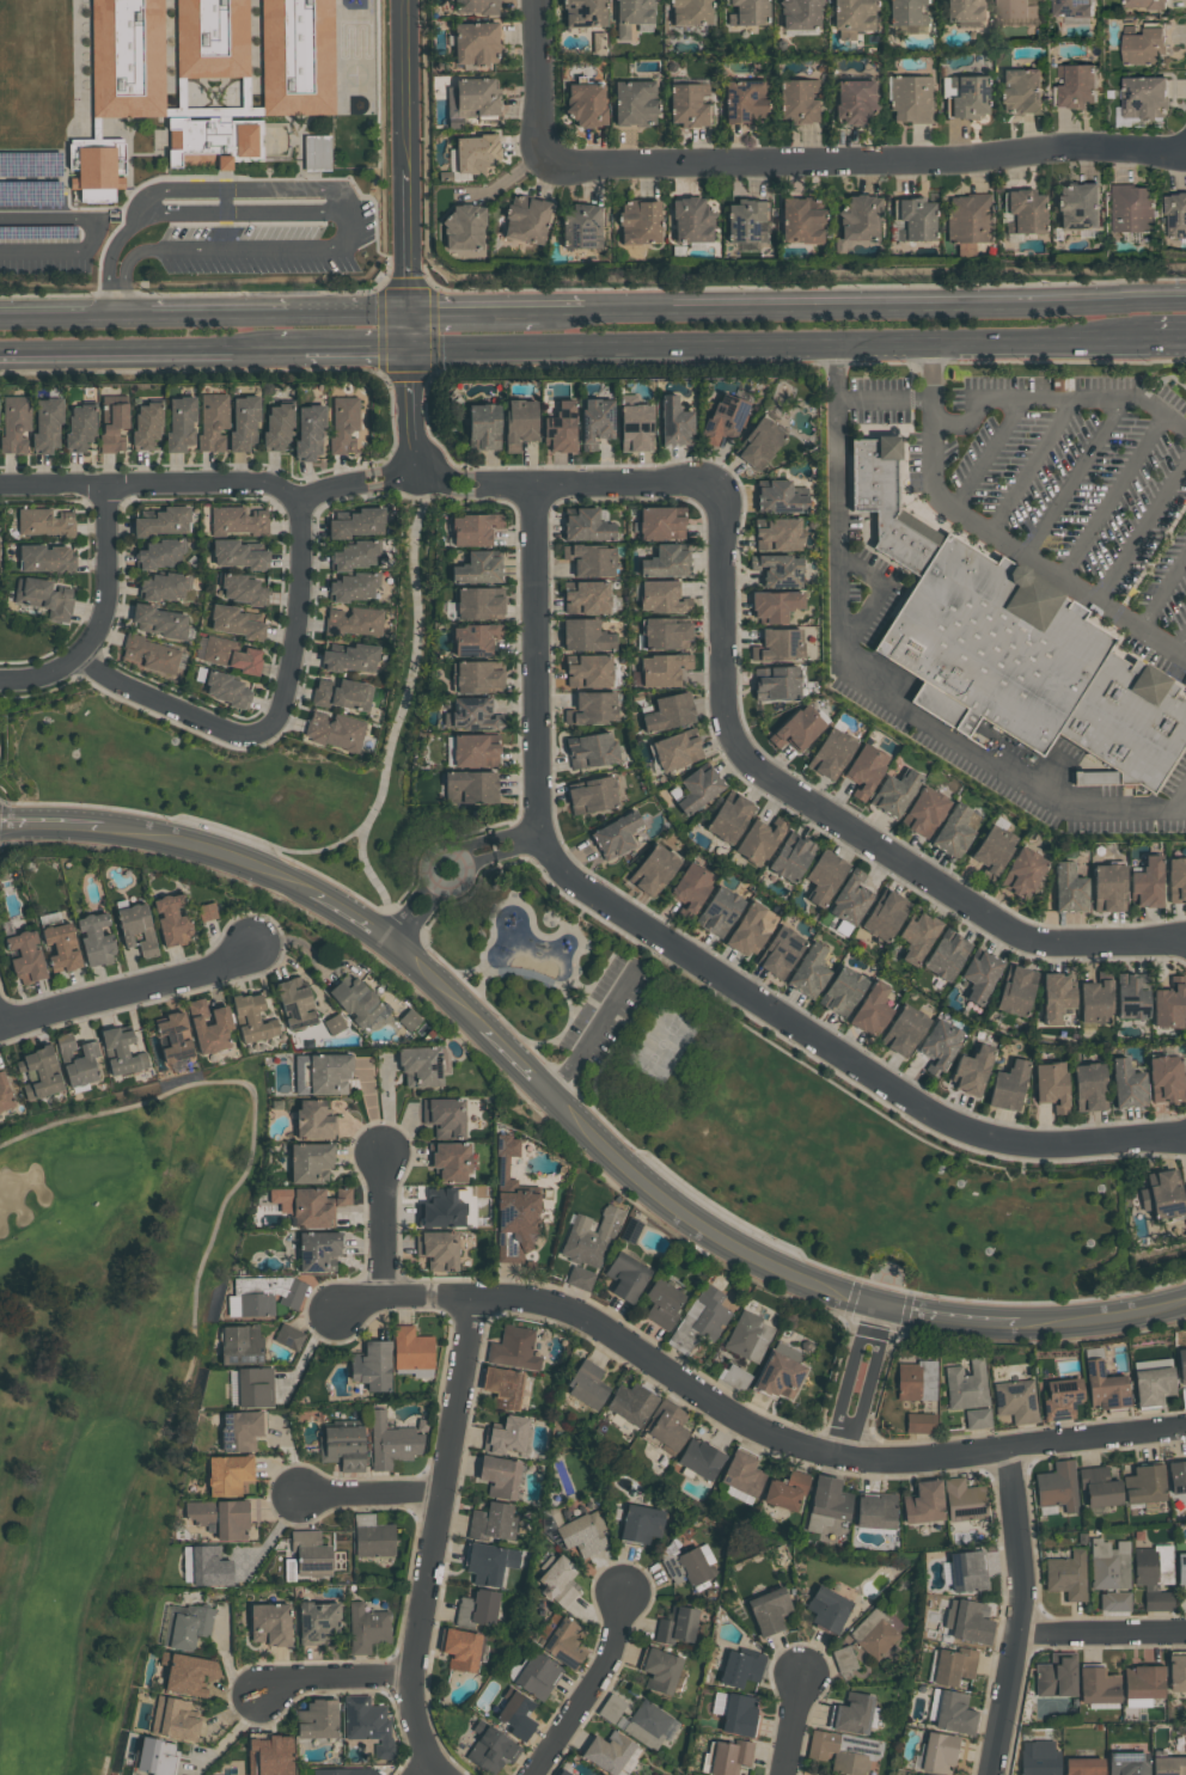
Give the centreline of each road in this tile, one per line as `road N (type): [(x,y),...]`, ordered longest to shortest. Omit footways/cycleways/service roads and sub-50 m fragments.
road 1 (residential): [(0,823),(161,834),(306,887),(385,935),(609,1151),(764,1263),(870,1304),(954,1320),(1068,1320),(1185,1297)]
road 2 (residential): [(531,482),(532,826),(573,880),(898,1094),(982,1139),(1064,1146),(1185,1134)]
road 3 (residential): [(335,1312),(384,1296),(477,1296),(563,1309),(769,1434),(850,1456),(910,1459),(1185,1427)]
road 4 (residential): [(716,476),(733,736),(741,758),(1019,936),(1185,948)]
road 5 (secondary): [(410,345),(1155,339)]
road 6 (residential): [(551,160),(586,167),(968,160),(1054,146),(1185,148)]
road 7 (secondary): [(1185,302),(586,307)]
road 8 (residential): [(477,1296),(409,1678),(415,1731),(443,1774)]
road 9 (secondary): [(409,308),(0,314)]
road 10 (residential): [(0,485),(372,479)]
road 11 (residential): [(400,0),(410,345)]
road 12 (residential): [(1005,1451),(1026,1557),(994,1774)]
road 13 (residential): [(0,679),(51,673),(80,660),(110,681),(247,739),(282,716)]
road 14 (residential): [(0,1026),(232,963),(255,936)]
road 15 (secondary): [(0,351),(274,347)]
road 16 (residential): [(464,479),(716,476)]
road 17 (residential): [(282,716),(302,599),(304,482)]
road 18 (residential): [(625,1580),(611,1655),(531,1774)]
road 19 (residential): [(104,485),(105,601),(80,660)]
road 20 (residential): [(1020,1630),(1185,1628)]
road 21 (residential): [(536,0),(542,139),(551,160)]
road 22 (residential): [(850,1456),(892,1310)]
road 23 (residential): [(409,1678),(301,1678),(261,1696)]
road 24 (residential): [(870,1304),(830,1450)]
road 25 (residential): [(298,1496),(441,1488)]
road 26 (residential): [(452,892),(470,879),(471,863),(459,849),(441,847),(428,861),(428,879),(452,892)]
road 27 (residential): [(384,1296),(383,1157)]
road 28 (residential): [(410,345),(417,478)]
road 29 (secondary): [(540,308),(409,308)]

